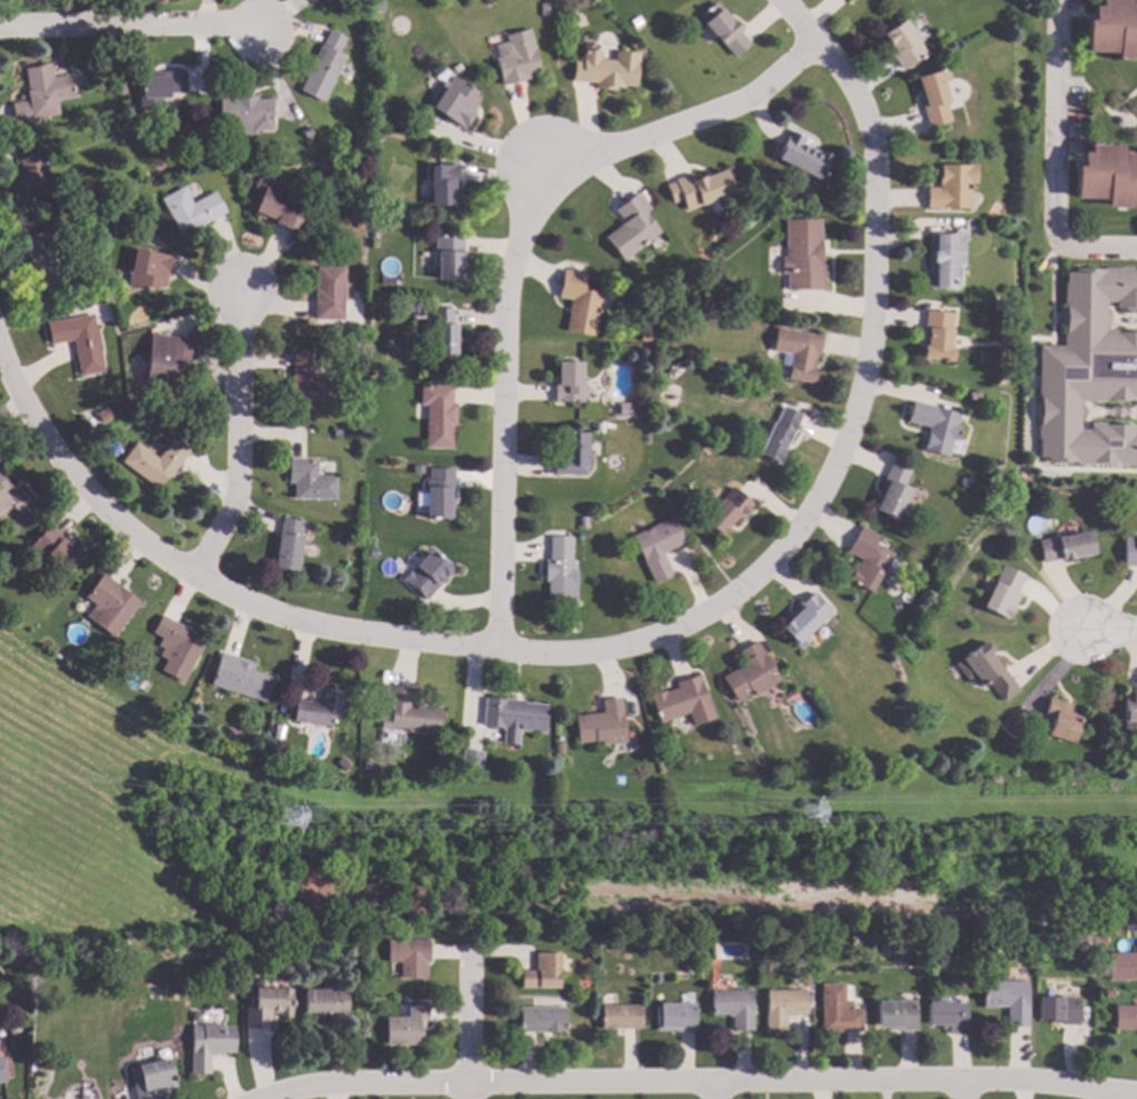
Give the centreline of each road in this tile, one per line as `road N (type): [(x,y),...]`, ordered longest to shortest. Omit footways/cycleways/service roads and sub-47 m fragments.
road 1 (residential): [(781,0),(848,76),(869,121),(878,169),(867,390),(841,461),(792,545),(726,605),(668,636),(593,652),(501,651)]
road 2 (residential): [(1136,1094),(1024,1079),(333,1086),(277,1098)]
road 3 (residential): [(817,42),(747,102),(584,159),(551,179),(532,212),(513,263),(508,314),(501,651)]
road 4 (residential): [(0,345),(70,476),(125,534),(198,580)]
road 5 (residential): [(501,651),(301,622),(198,580)]
road 6 (residential): [(247,293),(234,503),(198,580)]
road 7 (residential): [(263,33),(229,23),(0,31)]
road 8 (residential): [(469,952),(468,1098)]

